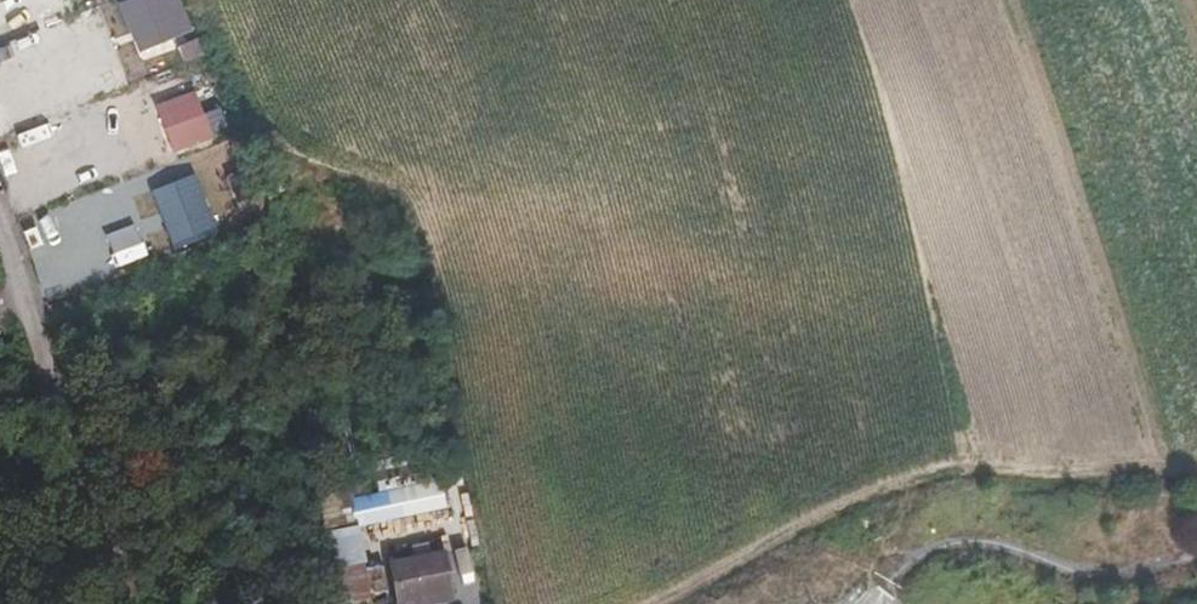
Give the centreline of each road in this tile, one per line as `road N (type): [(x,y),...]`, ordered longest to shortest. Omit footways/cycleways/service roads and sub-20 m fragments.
road 1 (unclassified): [(123,603),(0,236)]

